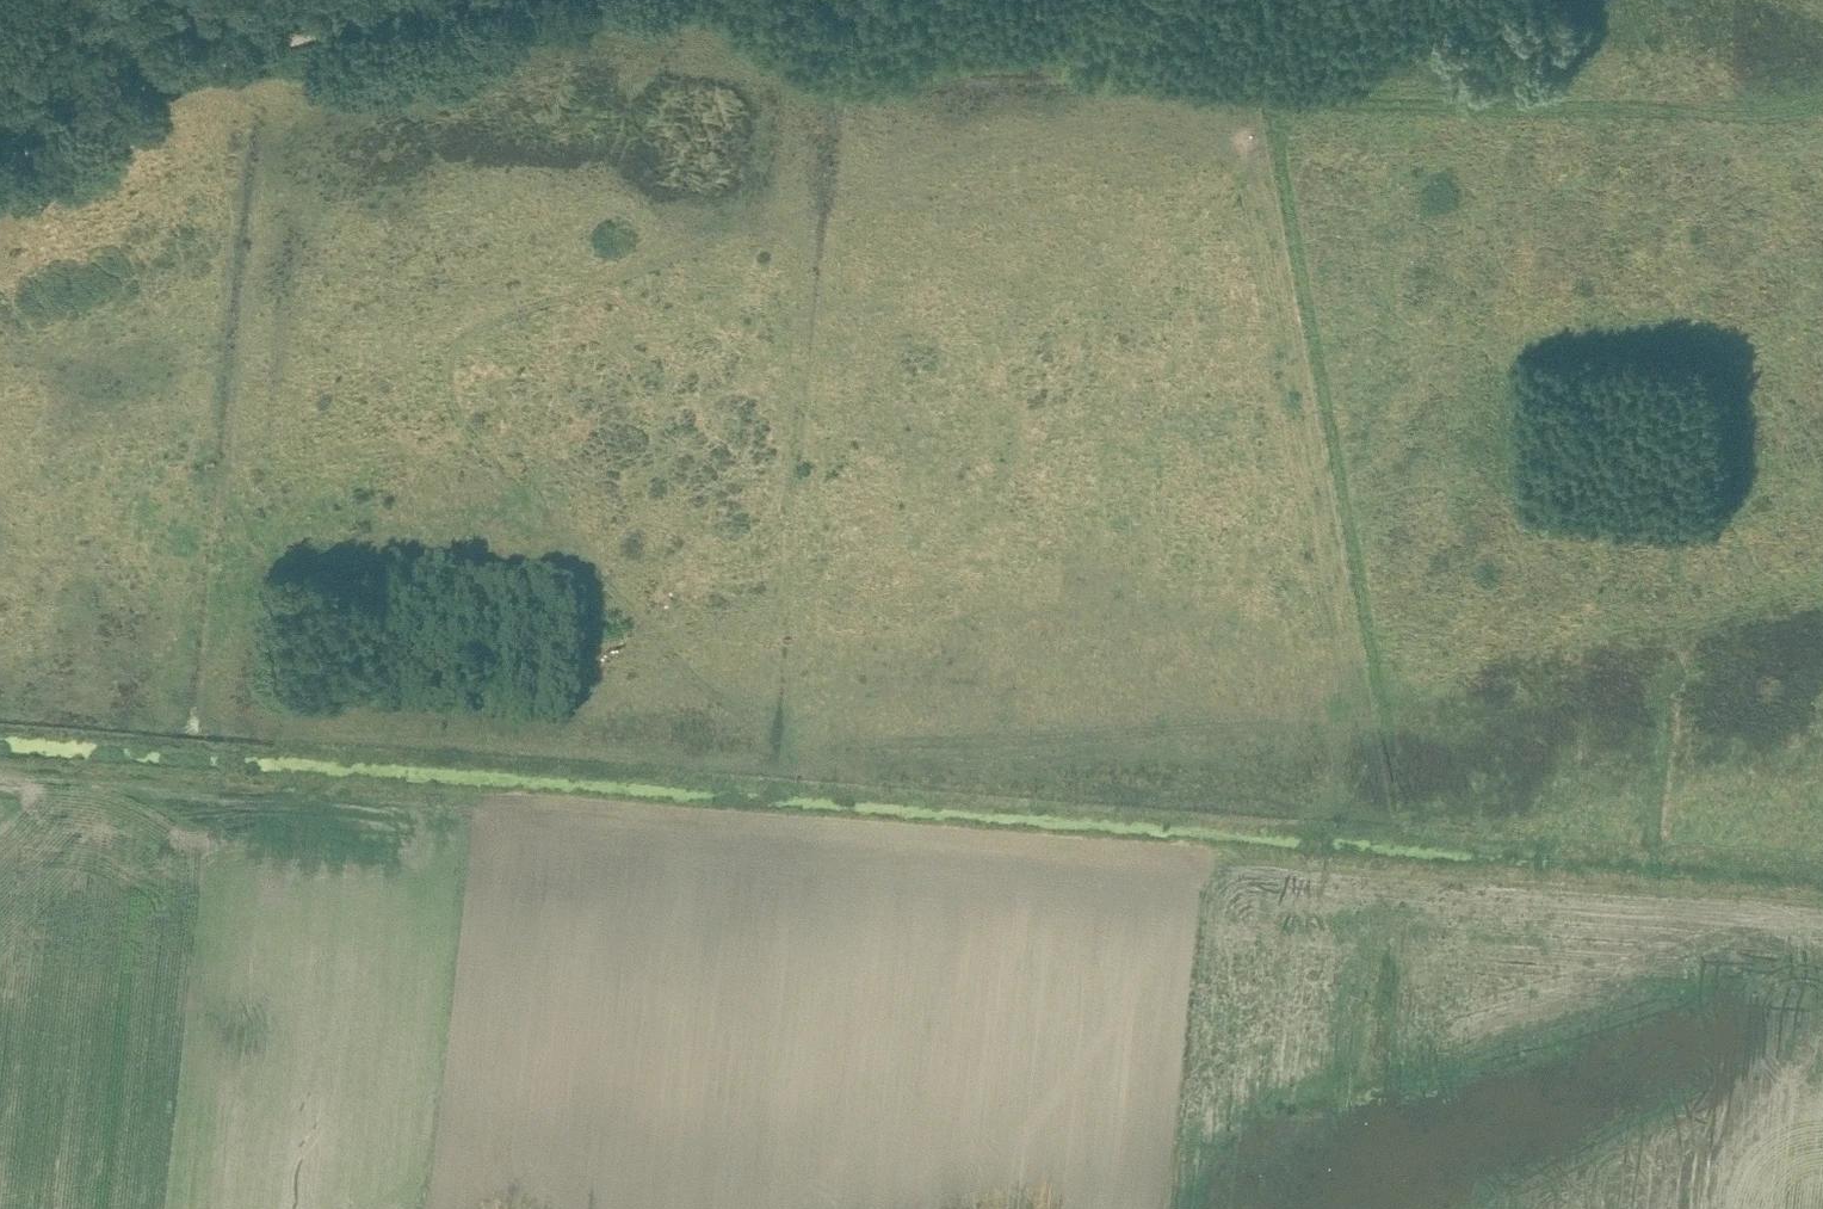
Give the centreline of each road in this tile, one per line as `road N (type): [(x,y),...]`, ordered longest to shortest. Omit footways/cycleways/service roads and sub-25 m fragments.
road 1 (track): [(1277,1208),(1498,1070),(1822,892)]
road 2 (unclassified): [(455,0),(204,67),(78,120),(0,179)]

